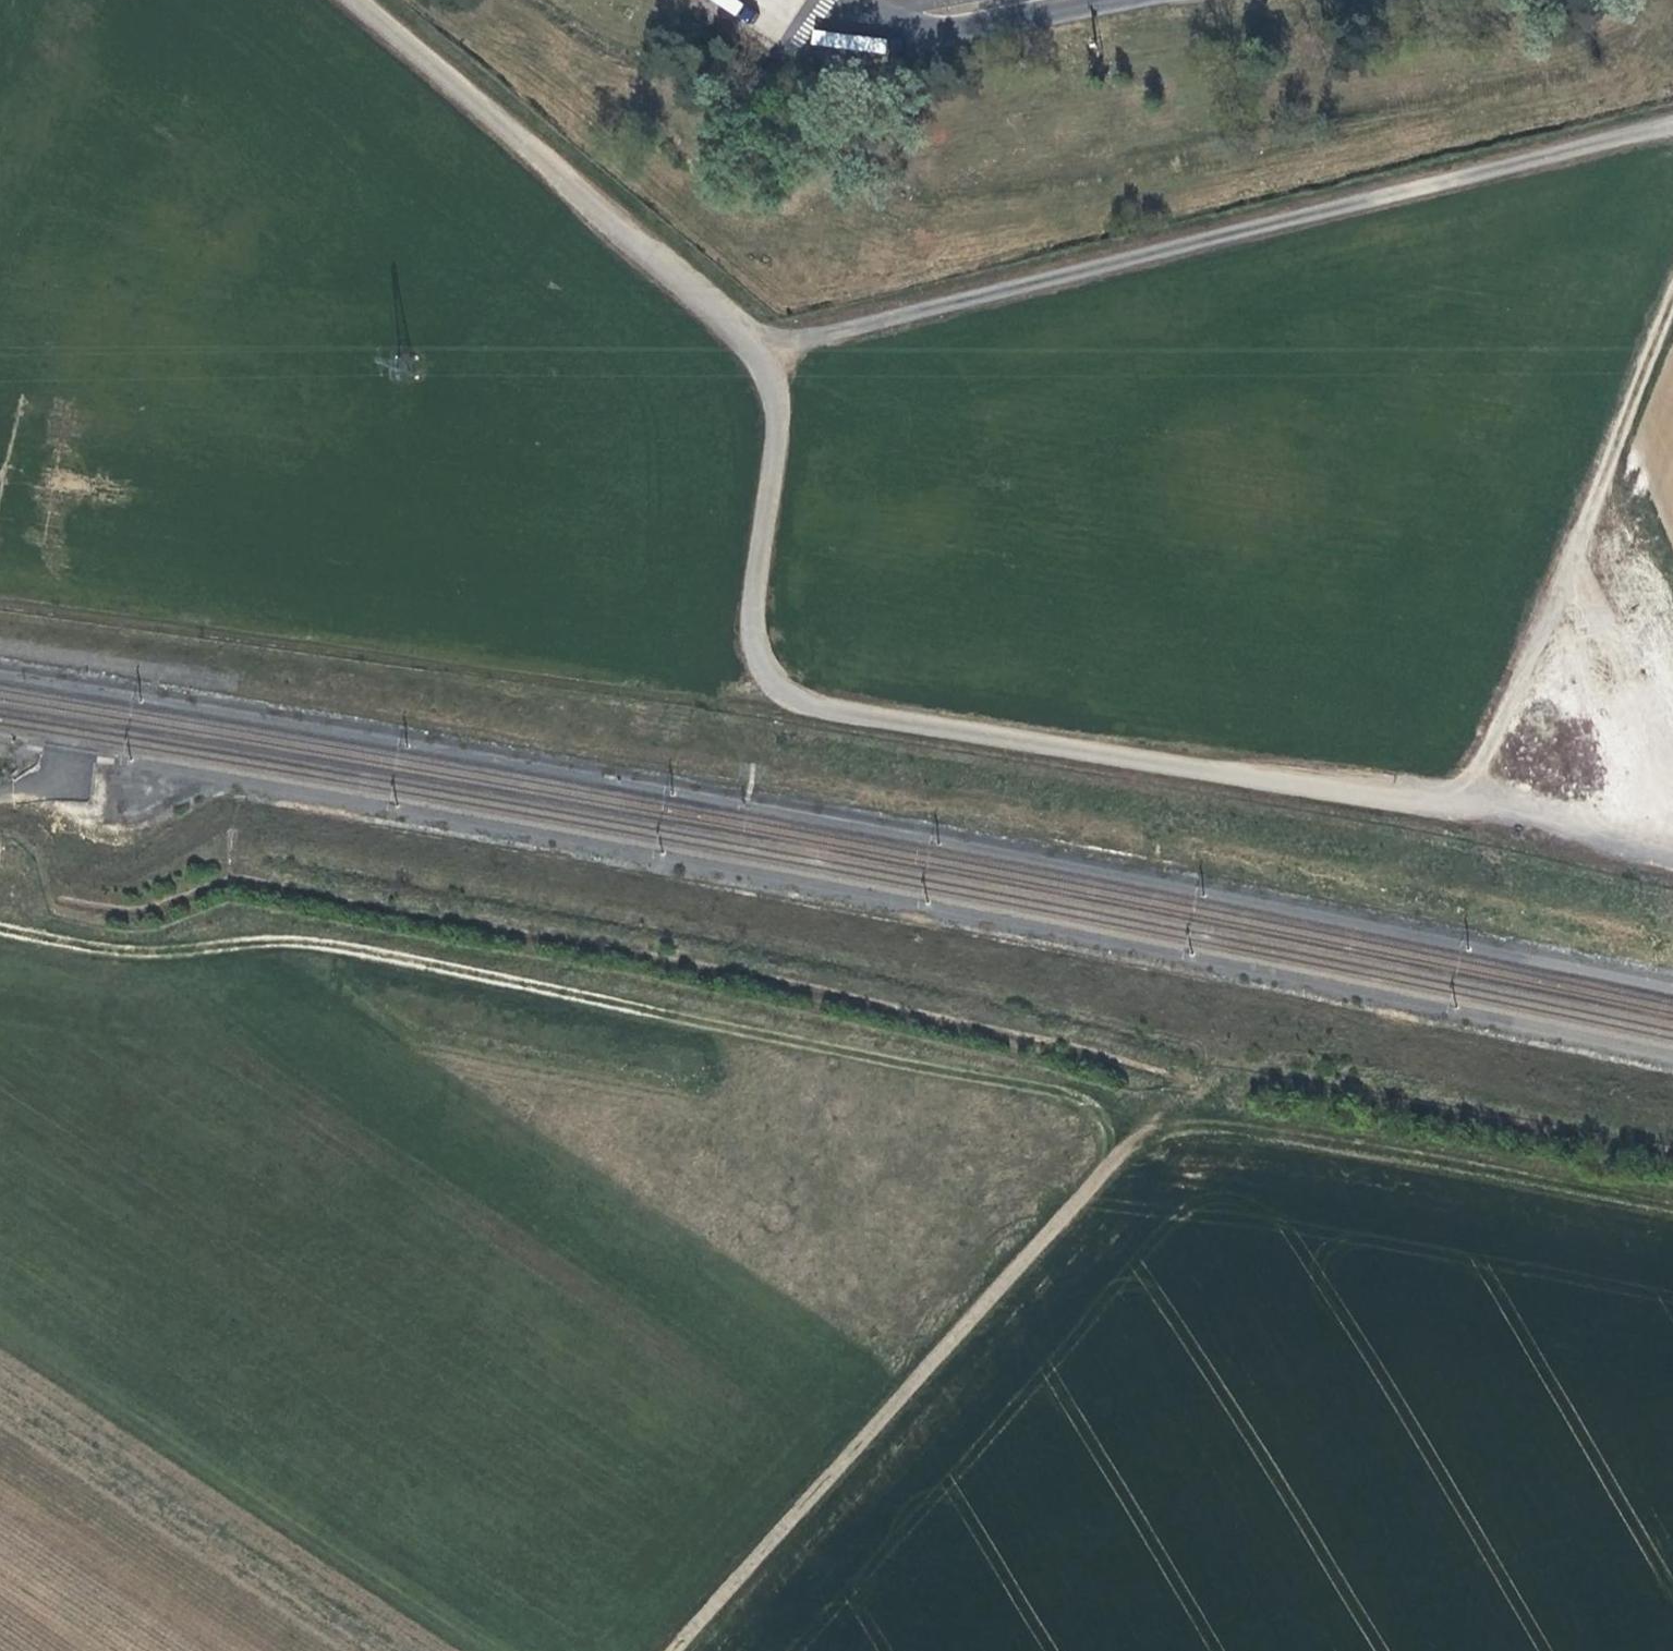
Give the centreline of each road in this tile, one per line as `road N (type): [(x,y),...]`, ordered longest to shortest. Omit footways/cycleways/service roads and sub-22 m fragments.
road 1 (track): [(1155,1113),(1114,1098),(293,939),(146,952),(0,926)]
road 2 (unclassified): [(1155,1113),(693,1650)]

